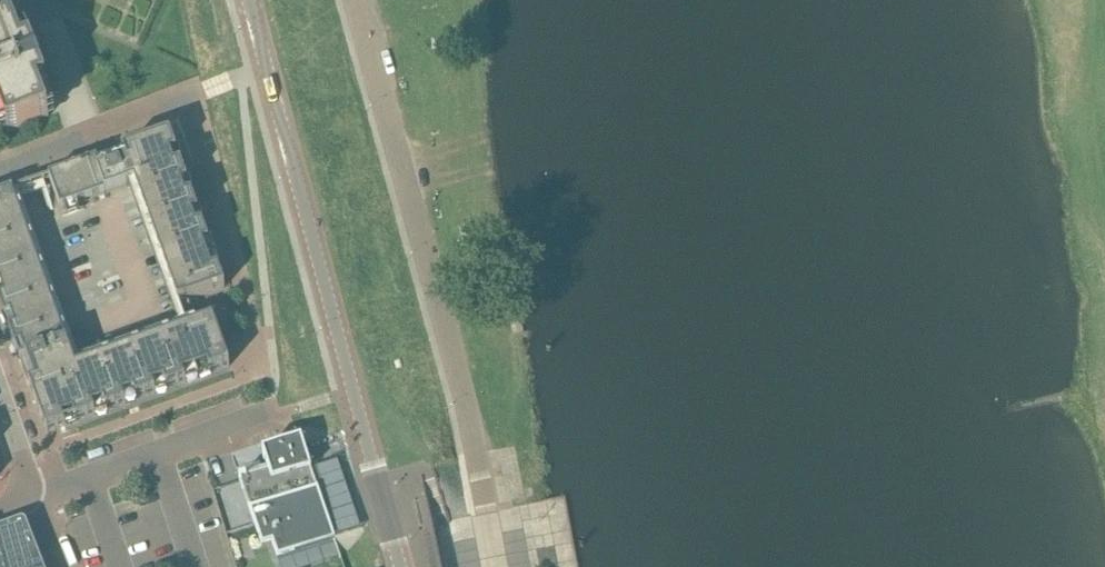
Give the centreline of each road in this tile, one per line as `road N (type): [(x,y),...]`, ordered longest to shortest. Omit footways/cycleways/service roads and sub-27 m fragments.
road 1 (secondary): [(401,566),(250,0)]
road 2 (unclassified): [(500,566),(467,402),(355,0)]
road 3 (residential): [(32,499),(284,415)]
road 4 (residential): [(44,0),(95,134),(0,170)]

